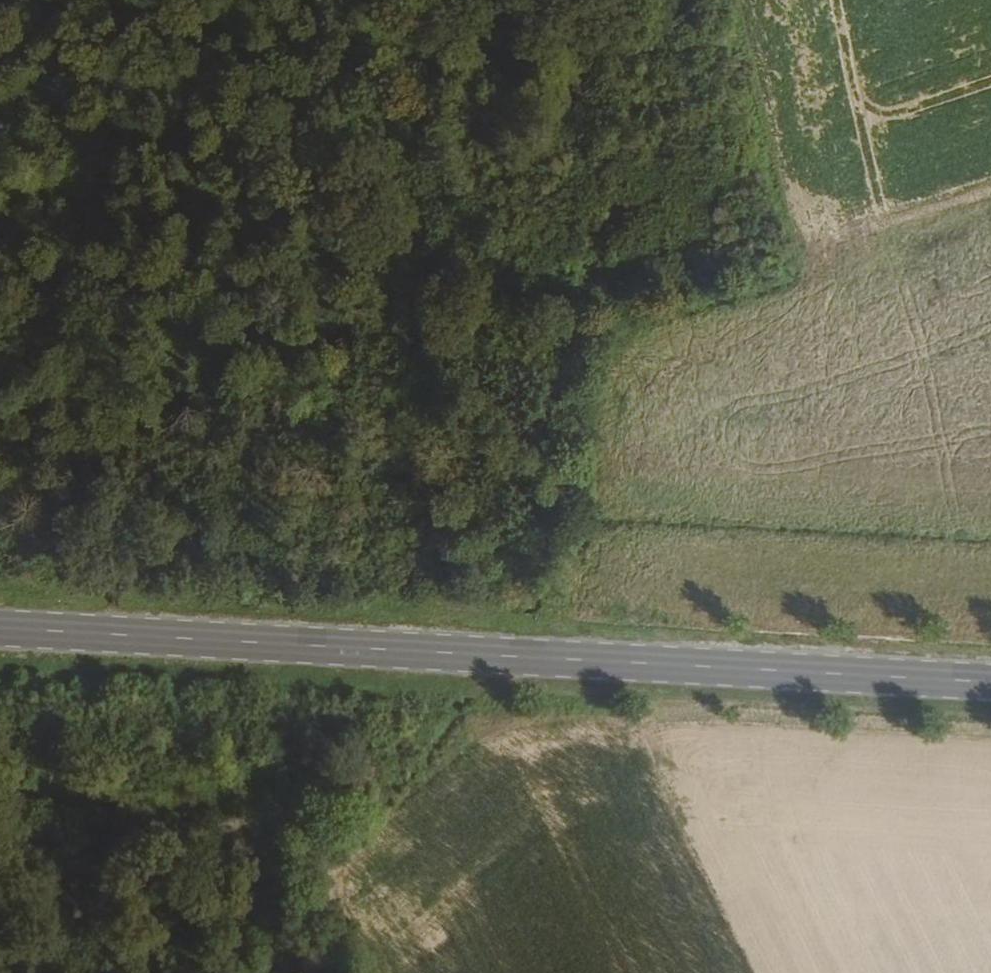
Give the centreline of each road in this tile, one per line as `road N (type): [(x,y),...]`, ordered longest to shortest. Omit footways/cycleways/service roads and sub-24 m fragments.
road 1 (primary): [(0,628),(990,682)]

